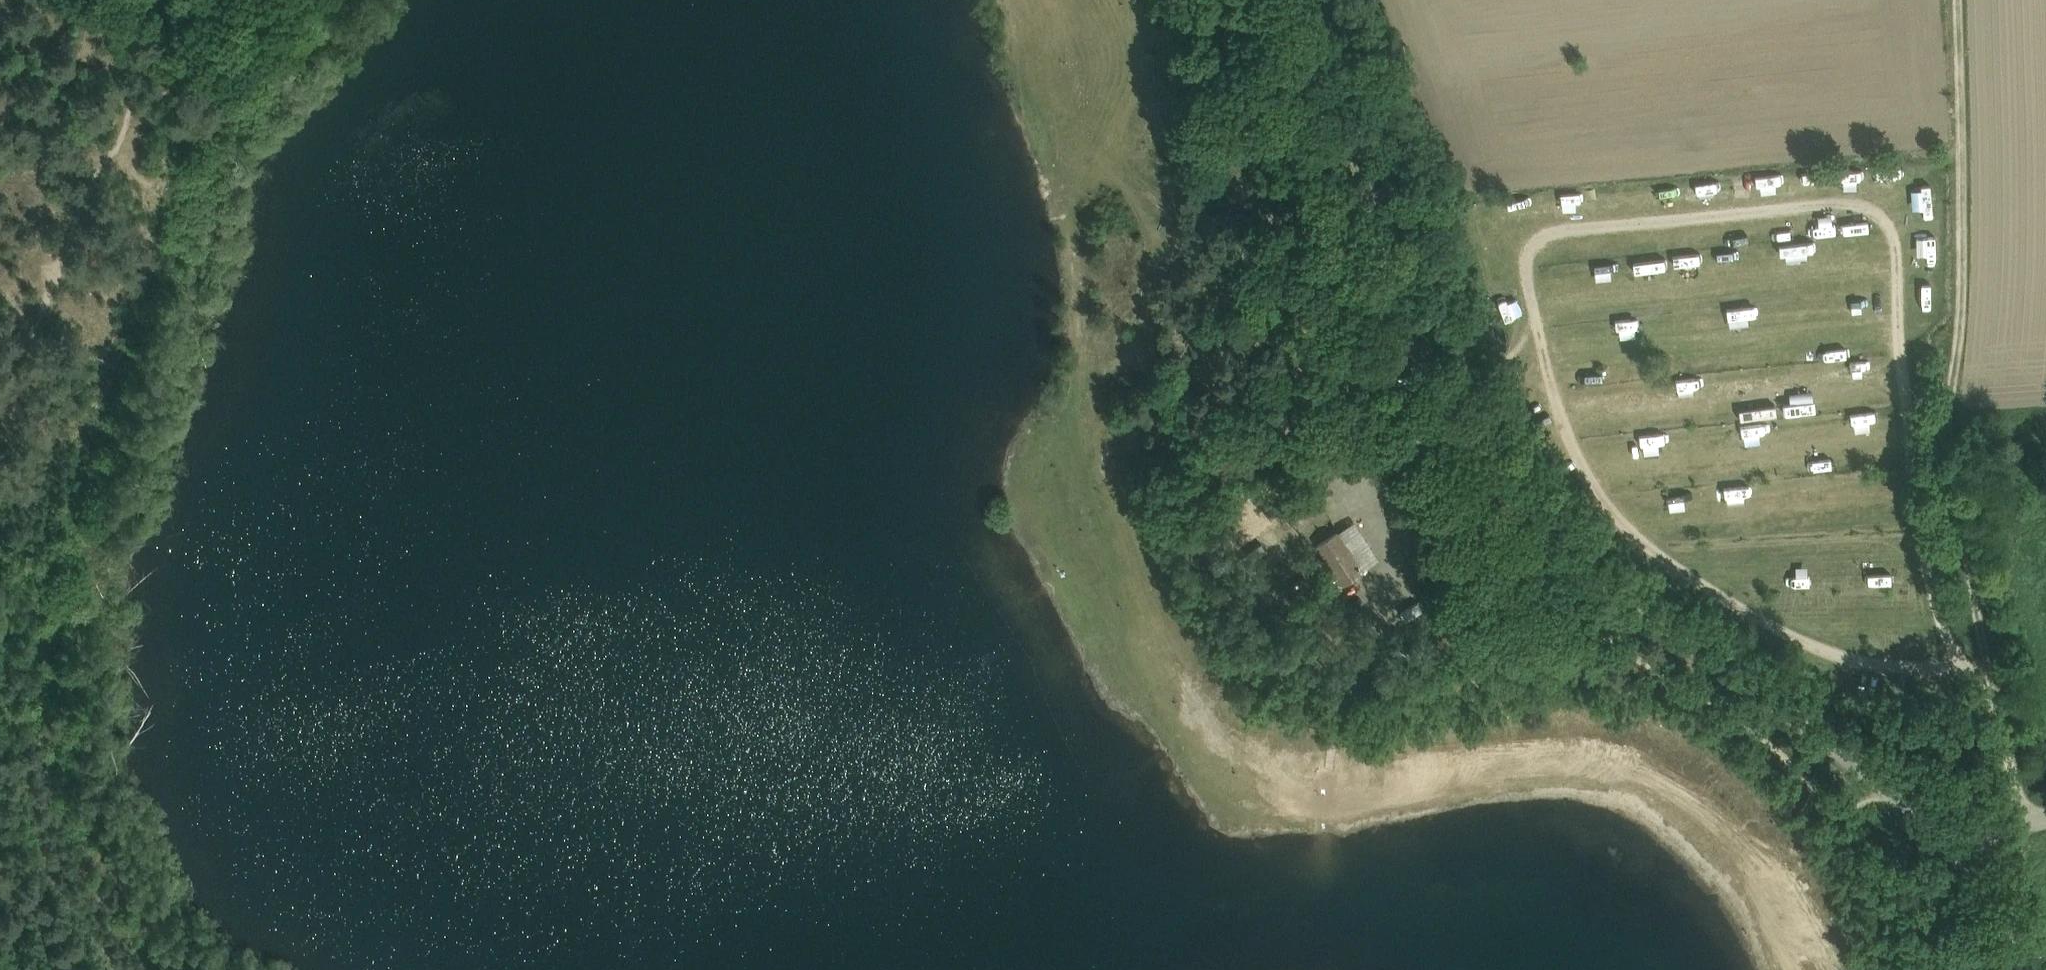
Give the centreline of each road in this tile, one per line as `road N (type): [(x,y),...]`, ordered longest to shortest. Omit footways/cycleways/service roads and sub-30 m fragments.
road 1 (unclassified): [(1956,851),(1888,791),(1585,566),(1501,478),(1445,381),(1377,223),(1323,0)]
road 2 (track): [(1958,0),(1966,282),(1951,465),(1986,663),(2028,823)]
road 3 (unclassified): [(2021,969),(1956,851)]

